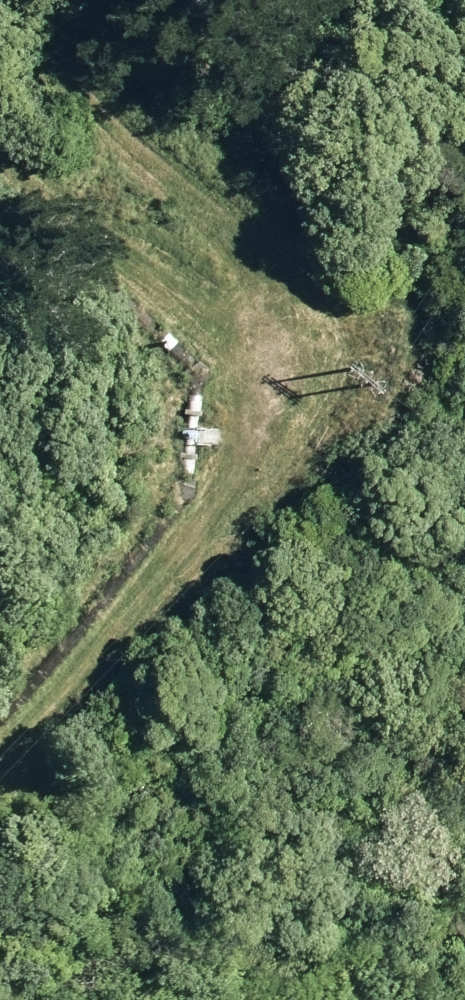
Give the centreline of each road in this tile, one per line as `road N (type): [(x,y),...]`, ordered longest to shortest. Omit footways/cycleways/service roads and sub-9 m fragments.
road 1 (track): [(164,530),(328,506),(415,444),(455,382),(464,331),(377,232),(204,130),(62,0)]
road 2 (track): [(0,144),(209,288),(236,333),(238,383),(190,493),(45,702),(0,735)]

